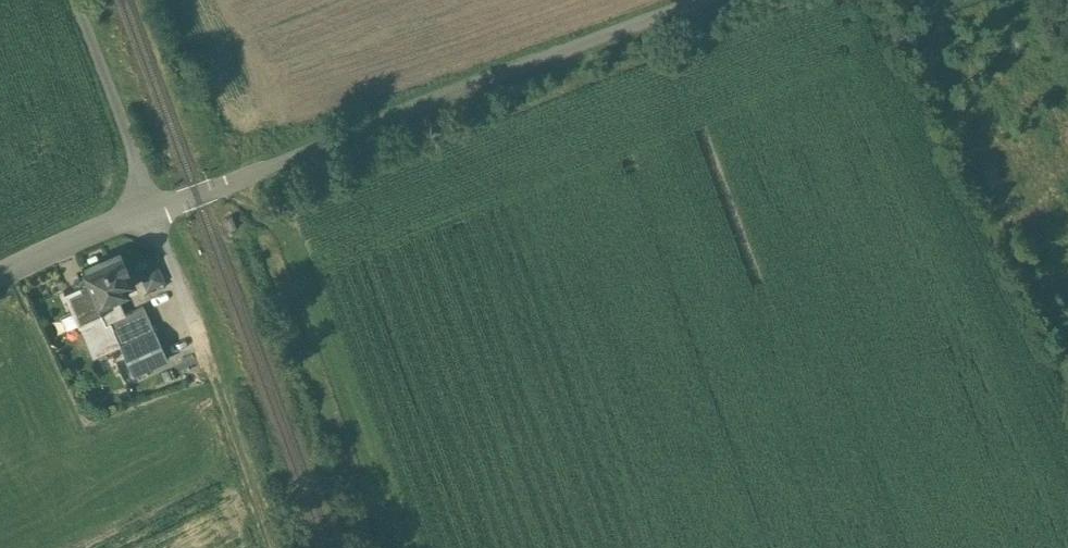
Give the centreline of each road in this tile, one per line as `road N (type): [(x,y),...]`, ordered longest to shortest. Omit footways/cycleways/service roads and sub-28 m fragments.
road 1 (unclassified): [(196,195),(711,0)]
road 2 (track): [(152,210),(270,547)]
road 3 (unclassified): [(196,195),(0,275)]

